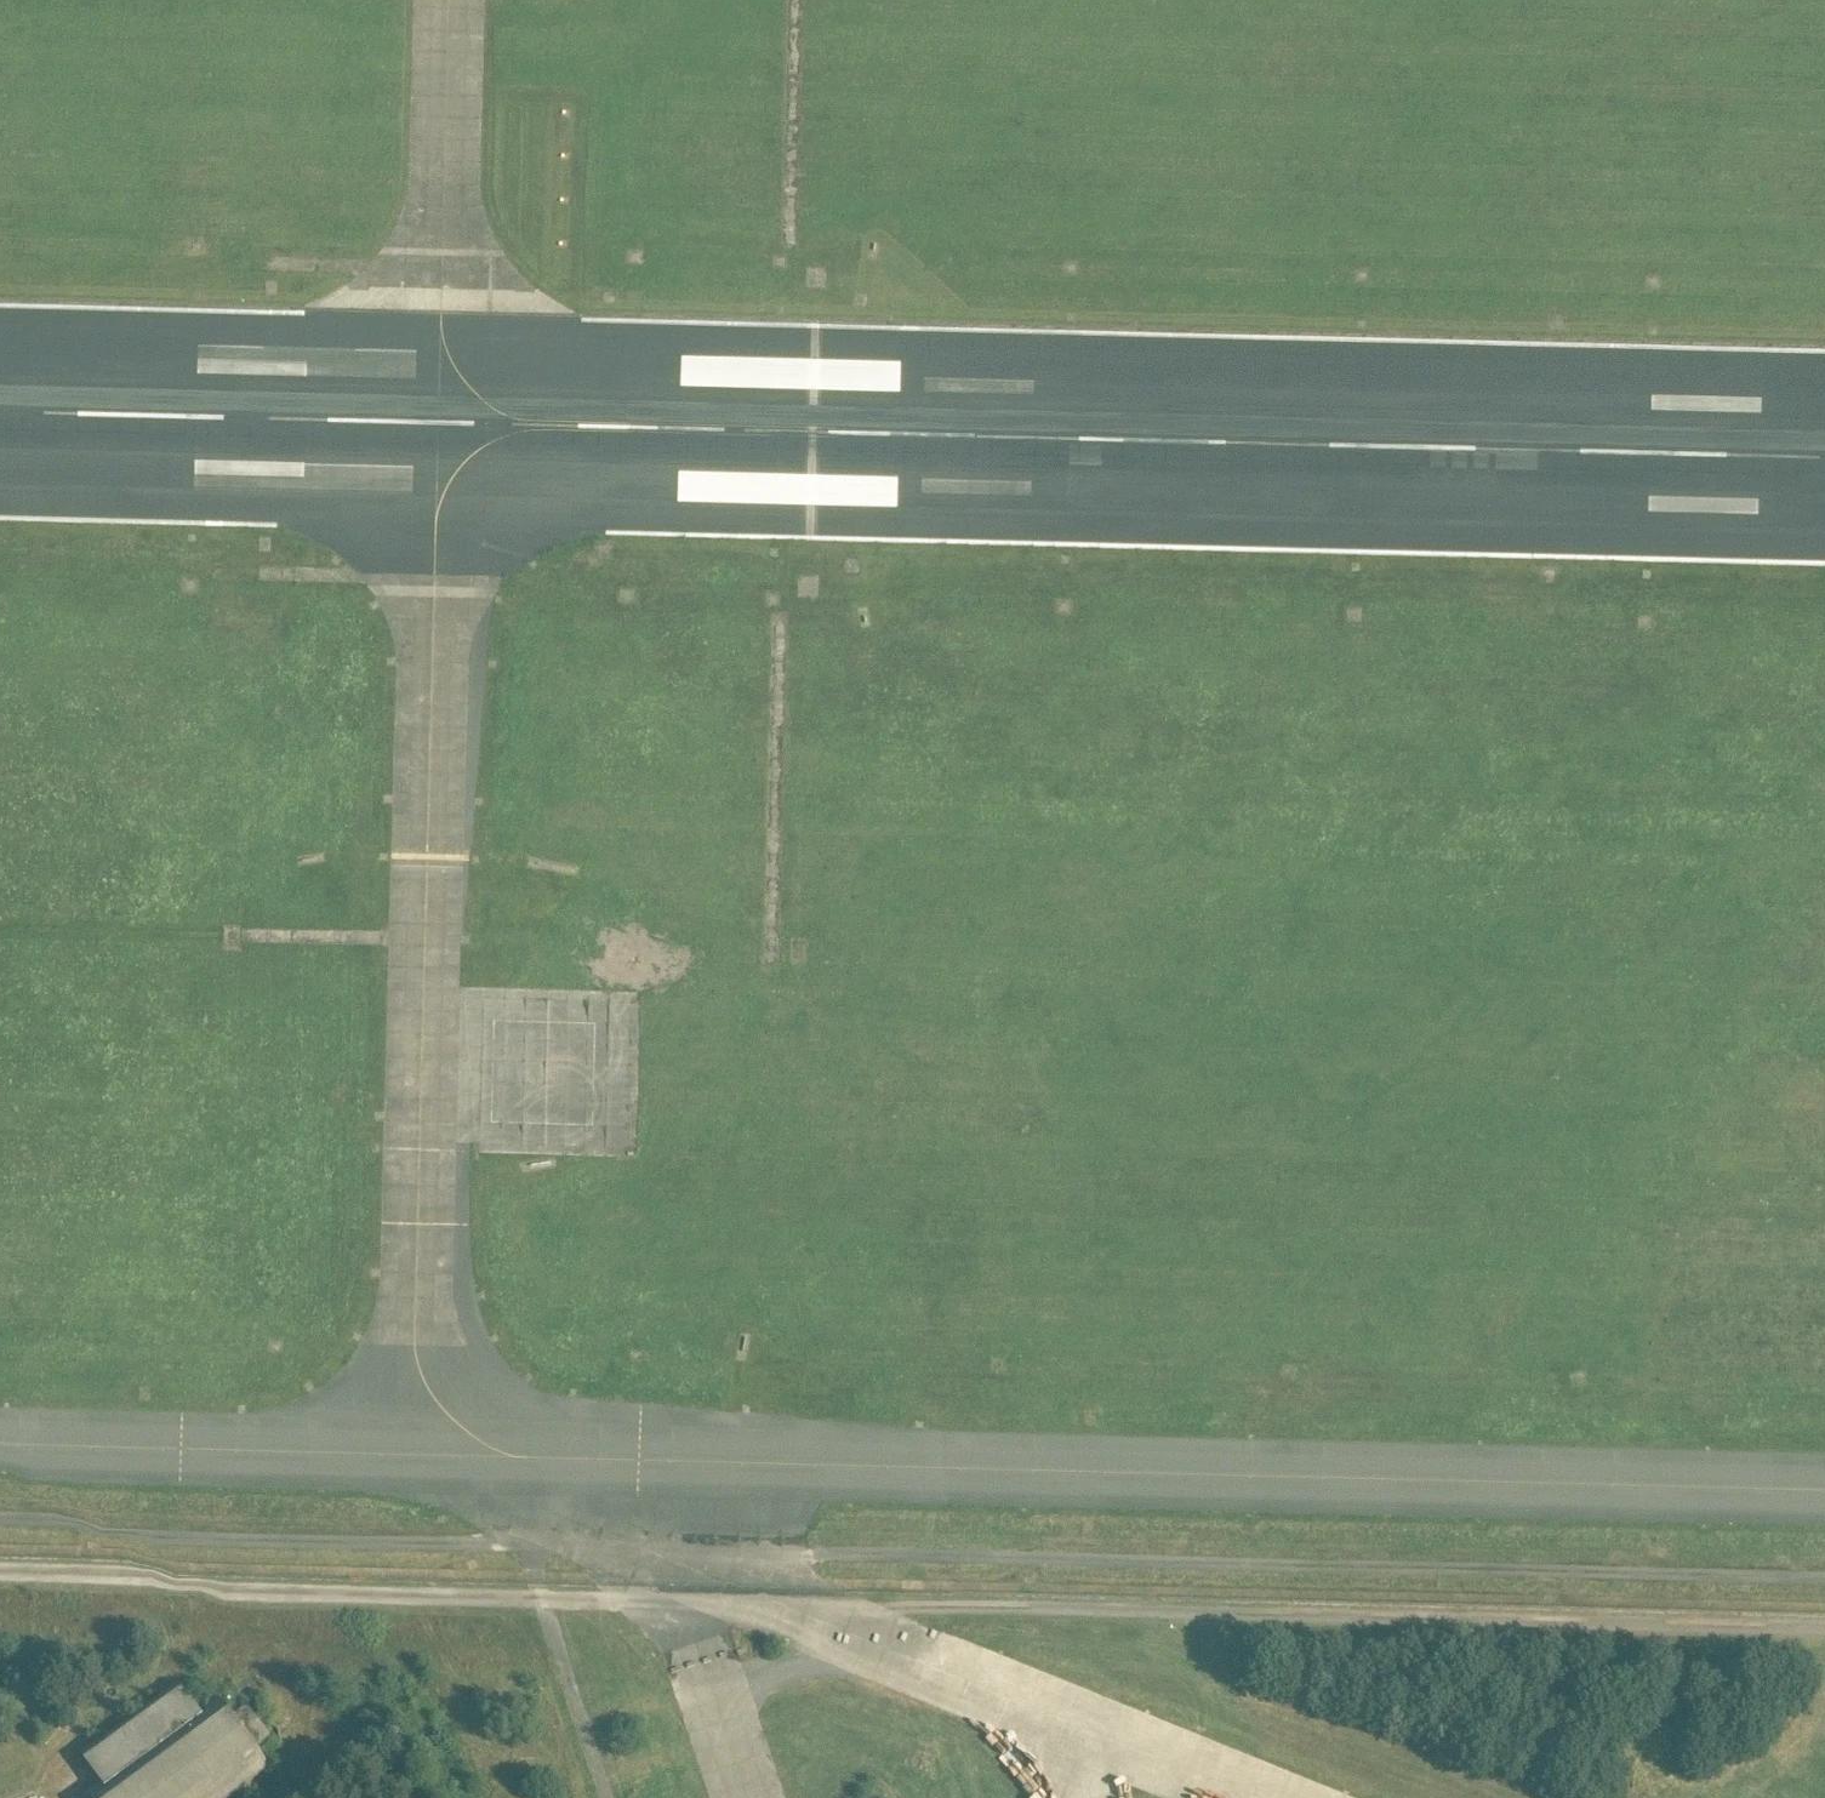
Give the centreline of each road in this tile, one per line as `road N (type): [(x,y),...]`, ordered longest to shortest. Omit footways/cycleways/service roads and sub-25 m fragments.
road 1 (residential): [(0,1587),(681,1602)]
road 2 (residential): [(1095,1732),(871,1641)]
road 3 (residential): [(1258,1797),(1095,1732)]
road 4 (residential): [(712,1694),(871,1641)]

